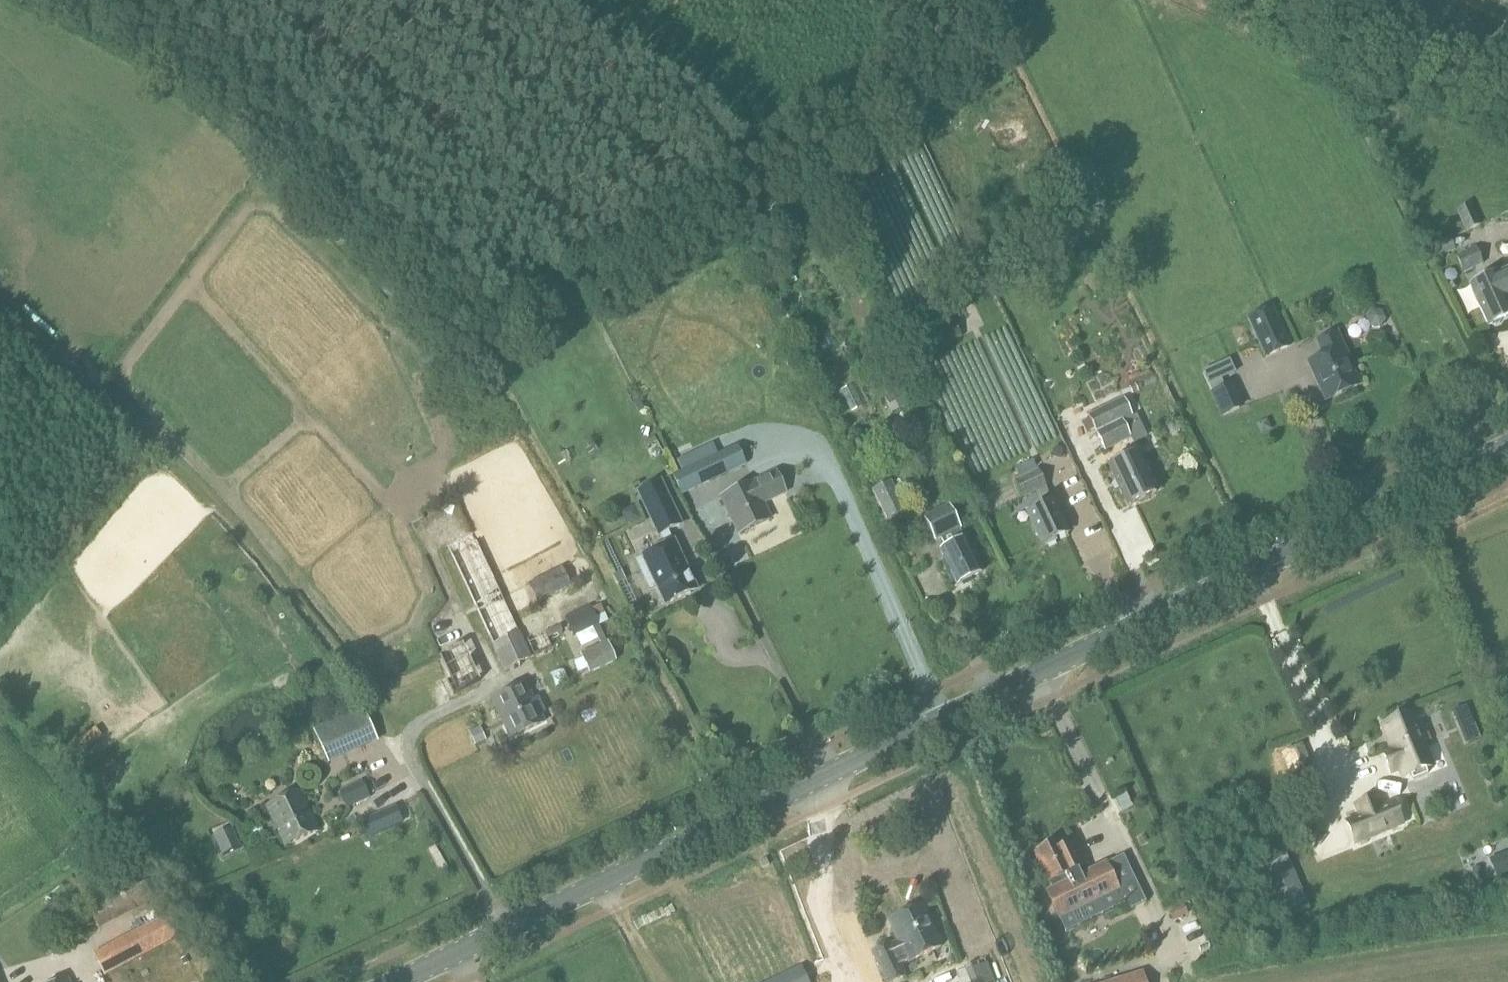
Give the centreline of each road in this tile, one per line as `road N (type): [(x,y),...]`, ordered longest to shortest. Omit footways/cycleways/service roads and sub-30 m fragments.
road 1 (secondary): [(396,981),(1507,448)]
road 2 (track): [(408,746),(216,509),(0,307)]
road 3 (track): [(1308,0),(1507,90)]

